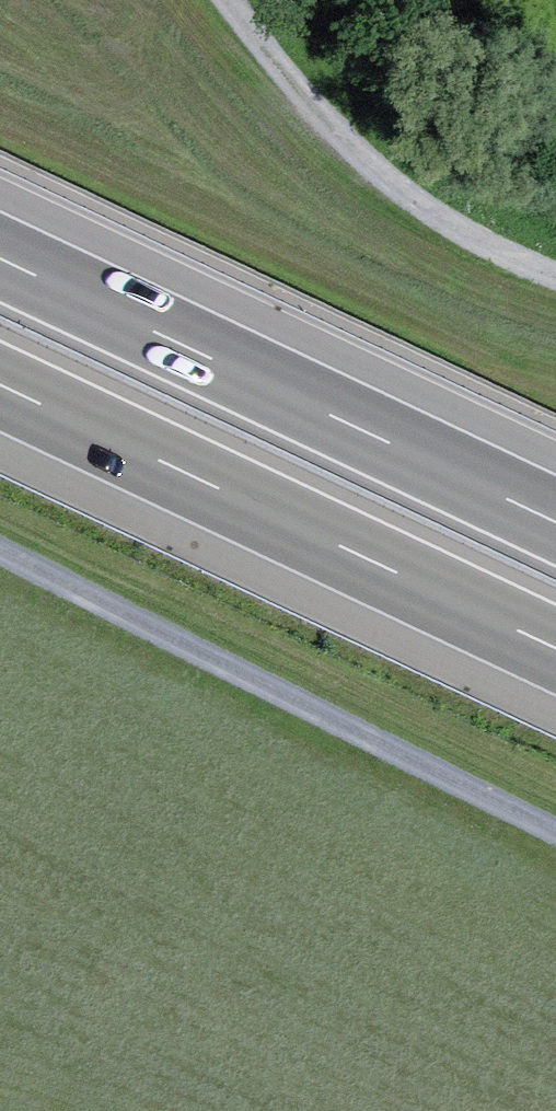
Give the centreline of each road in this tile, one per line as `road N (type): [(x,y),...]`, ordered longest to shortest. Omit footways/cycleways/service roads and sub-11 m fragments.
road 1 (track): [(555,828),(0,555)]
road 2 (motorway): [(555,509),(0,246)]
road 3 (motorway): [(0,376),(555,639)]

